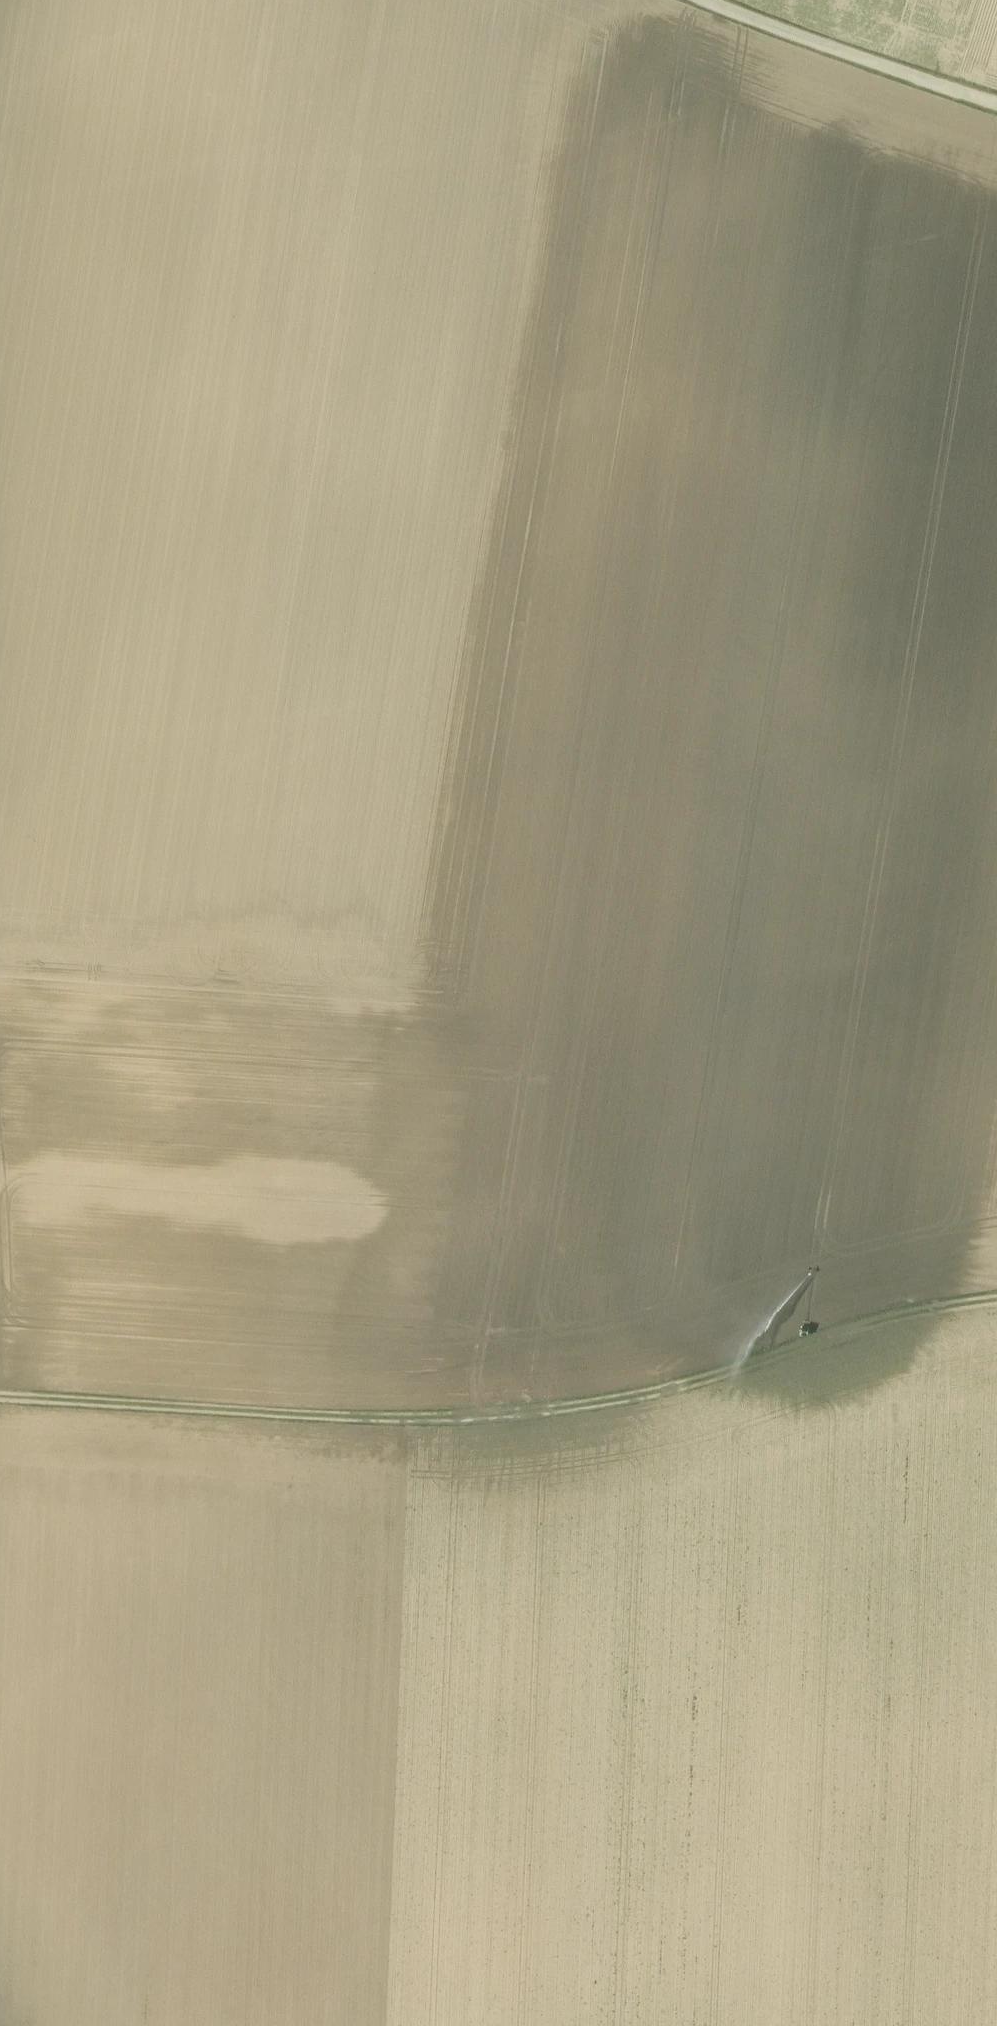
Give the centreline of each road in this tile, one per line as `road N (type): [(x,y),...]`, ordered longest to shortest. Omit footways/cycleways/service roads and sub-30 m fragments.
road 1 (track): [(996,1312),(838,1344),(695,1397),(455,1433),(0,1396)]
road 2 (unclassified): [(996,105),(701,0)]

